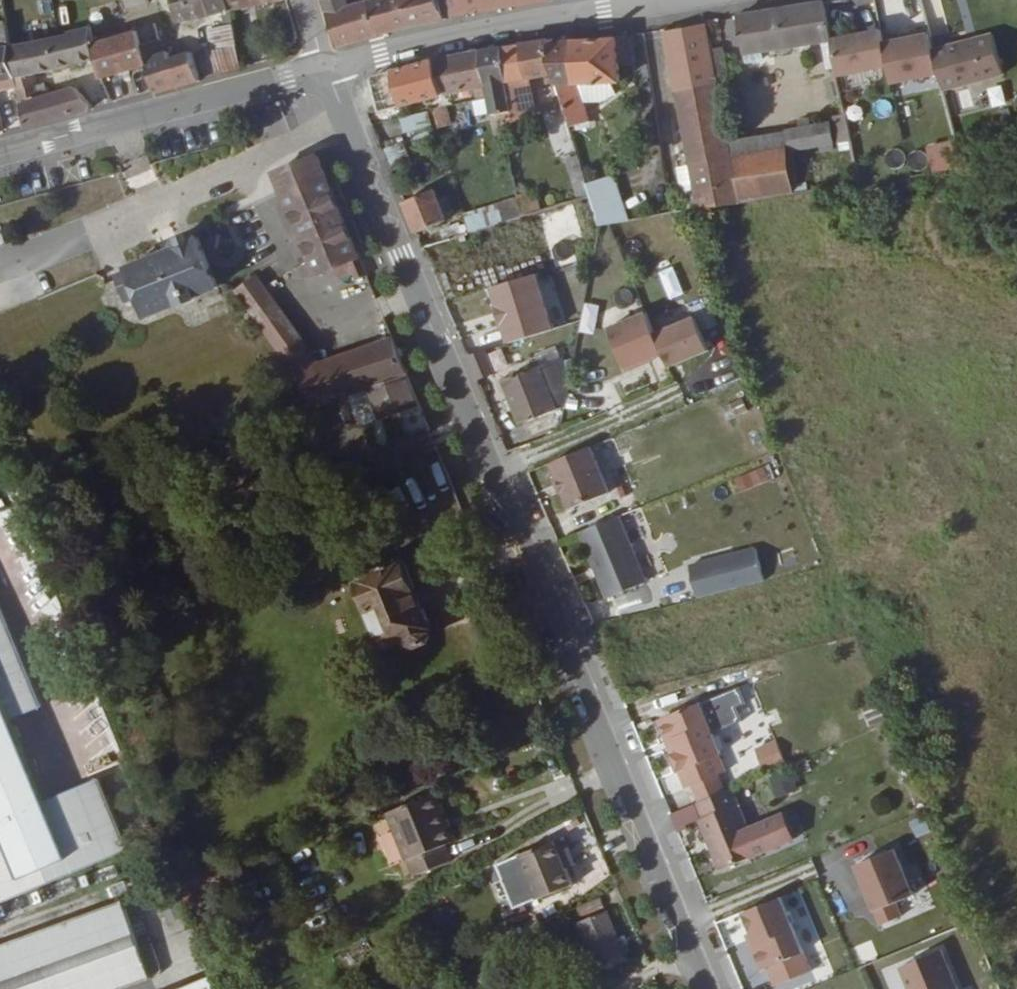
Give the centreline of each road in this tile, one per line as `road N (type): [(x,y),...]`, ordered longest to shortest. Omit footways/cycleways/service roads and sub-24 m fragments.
road 1 (tertiary): [(575,679),(325,71)]
road 2 (residential): [(575,679),(1016,563)]
road 3 (tertiary): [(325,71),(0,158)]
road 4 (tertiary): [(683,940),(575,679)]
road 5 (residential): [(325,71),(582,13)]

